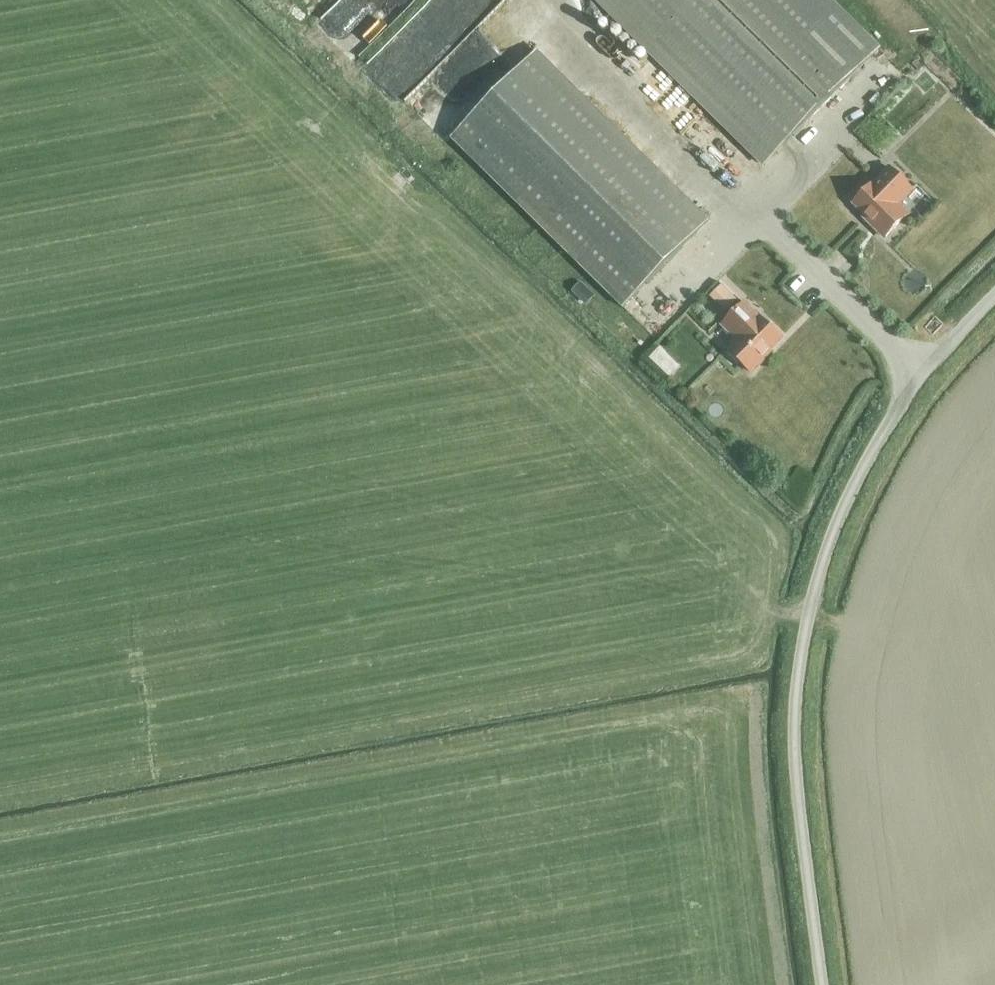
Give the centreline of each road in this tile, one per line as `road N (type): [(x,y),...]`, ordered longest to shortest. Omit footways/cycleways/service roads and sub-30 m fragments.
road 1 (unclassified): [(821,984),(794,782),(797,668),(819,570),(863,442),(994,297)]

